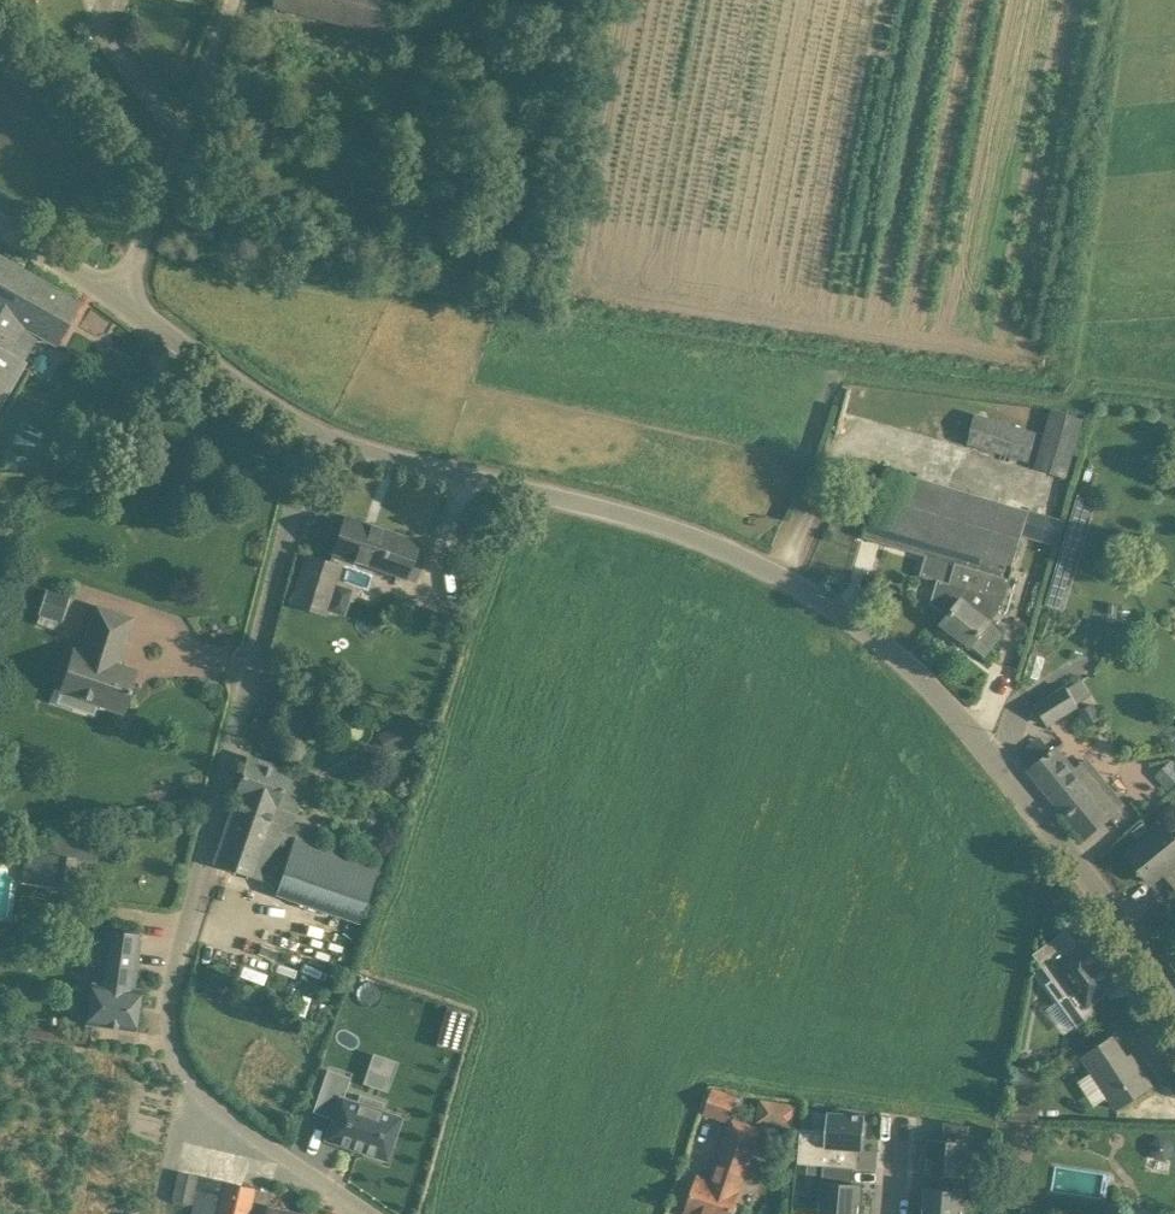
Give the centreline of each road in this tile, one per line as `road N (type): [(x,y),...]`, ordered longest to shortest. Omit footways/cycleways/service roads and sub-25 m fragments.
road 1 (unclassified): [(1174,999),(994,754),(921,676),(822,599),(656,522),(309,431)]
road 2 (unclassified): [(367,1213),(204,1098),(174,1043),(167,995),(309,431)]
road 3 (unclassified): [(117,297),(236,0)]
road 4 (unclassified): [(309,431),(117,297)]
road 5 (unclassified): [(117,297),(0,225)]

